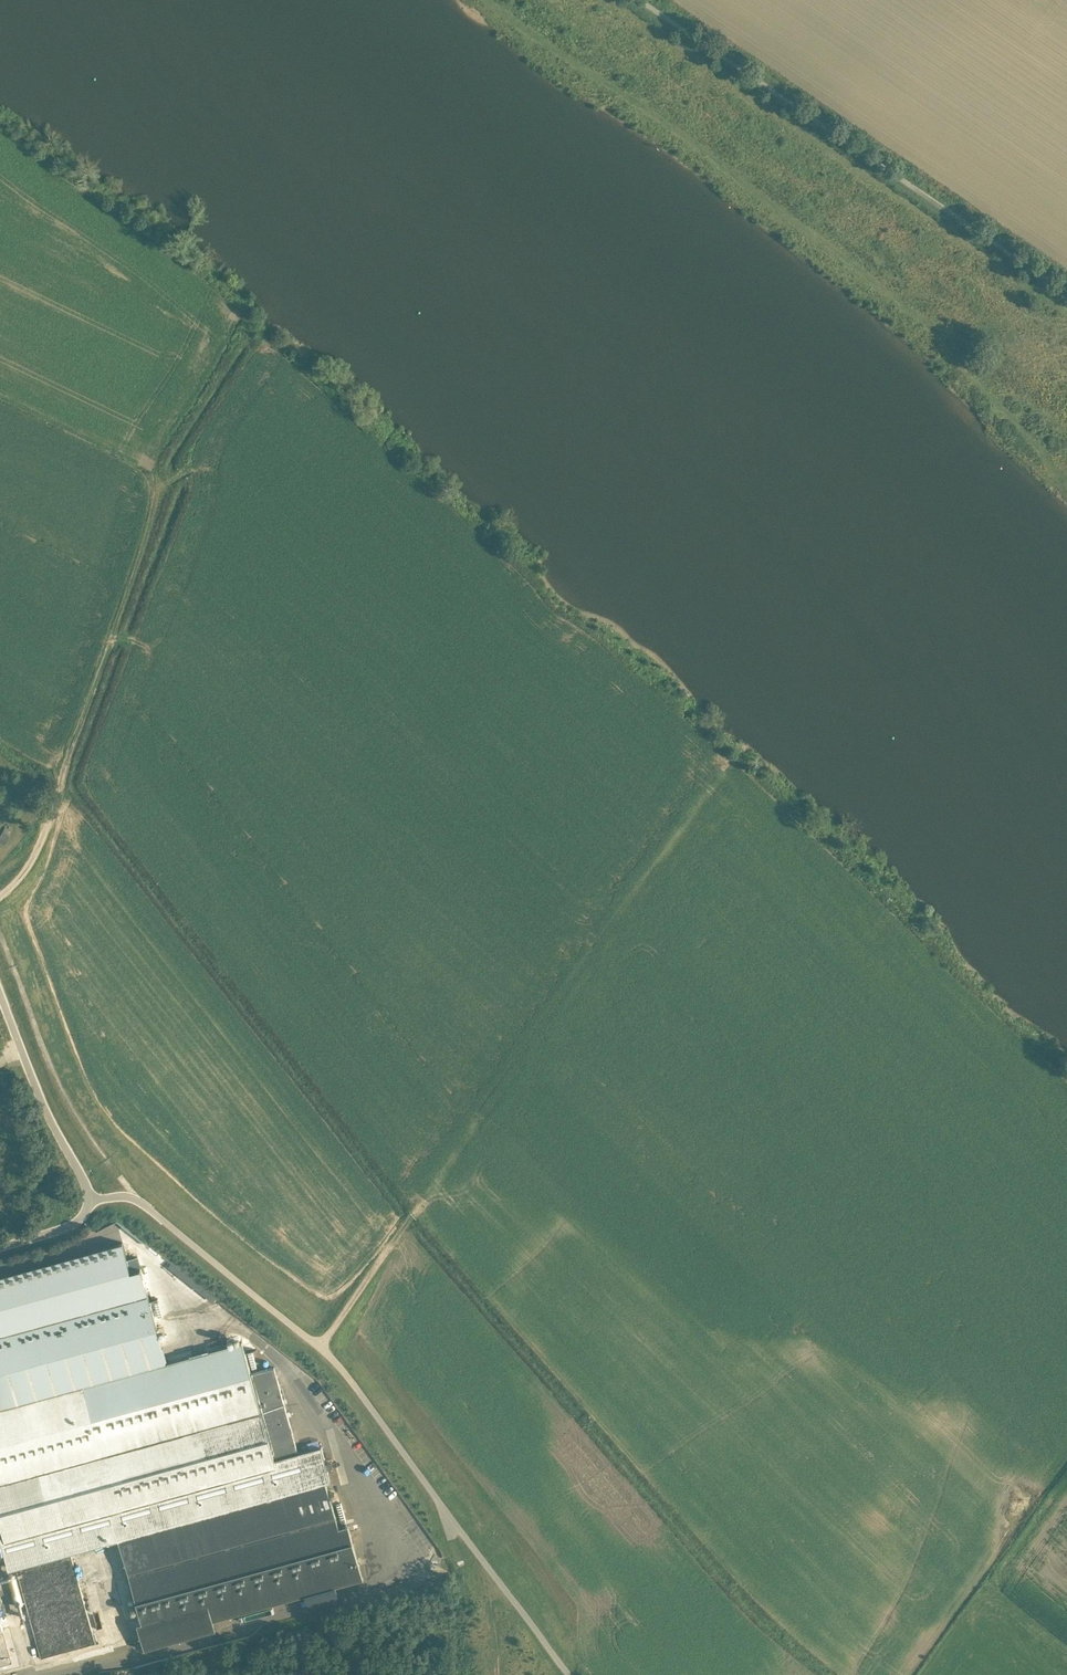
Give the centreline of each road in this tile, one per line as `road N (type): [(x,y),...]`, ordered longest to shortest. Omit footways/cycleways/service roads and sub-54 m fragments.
road 1 (unclassified): [(90,1199),(133,1194),(321,1347),(482,1574),(562,1668)]
road 2 (track): [(321,1347),(622,927)]
road 3 (track): [(0,891),(30,852),(169,485)]
road 4 (track): [(0,942),(52,1068),(133,1194)]
road 5 (unclassified): [(90,1199),(0,1015)]

